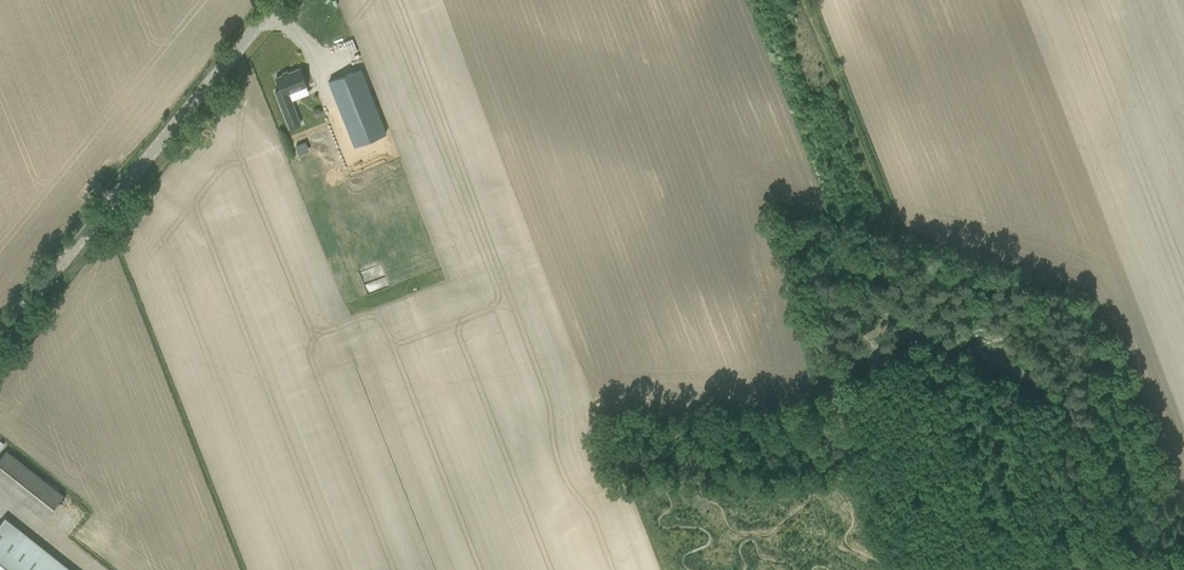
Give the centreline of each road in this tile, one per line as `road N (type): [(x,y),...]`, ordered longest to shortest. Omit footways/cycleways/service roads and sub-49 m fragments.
road 1 (tertiary): [(0,335),(279,0)]
road 2 (track): [(1089,406),(968,342),(911,333)]
road 3 (track): [(911,333),(872,345),(851,371),(828,467)]
road 4 (track): [(1076,569),(1089,406)]

